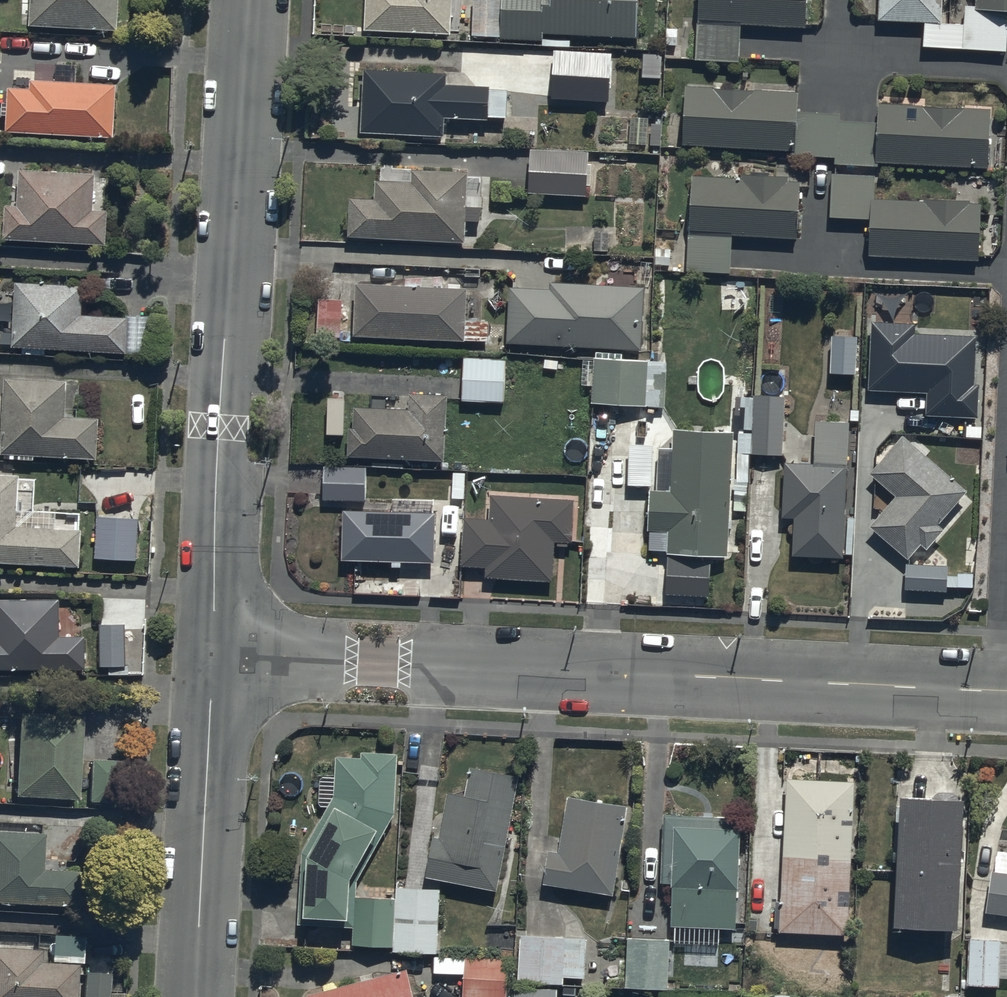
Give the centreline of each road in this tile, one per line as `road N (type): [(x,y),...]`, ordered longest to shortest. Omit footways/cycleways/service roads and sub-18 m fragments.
road 1 (unclassified): [(1006,691),(211,653)]
road 2 (unclassified): [(248,0),(211,653)]
road 3 (unclassified): [(211,653),(194,996)]

